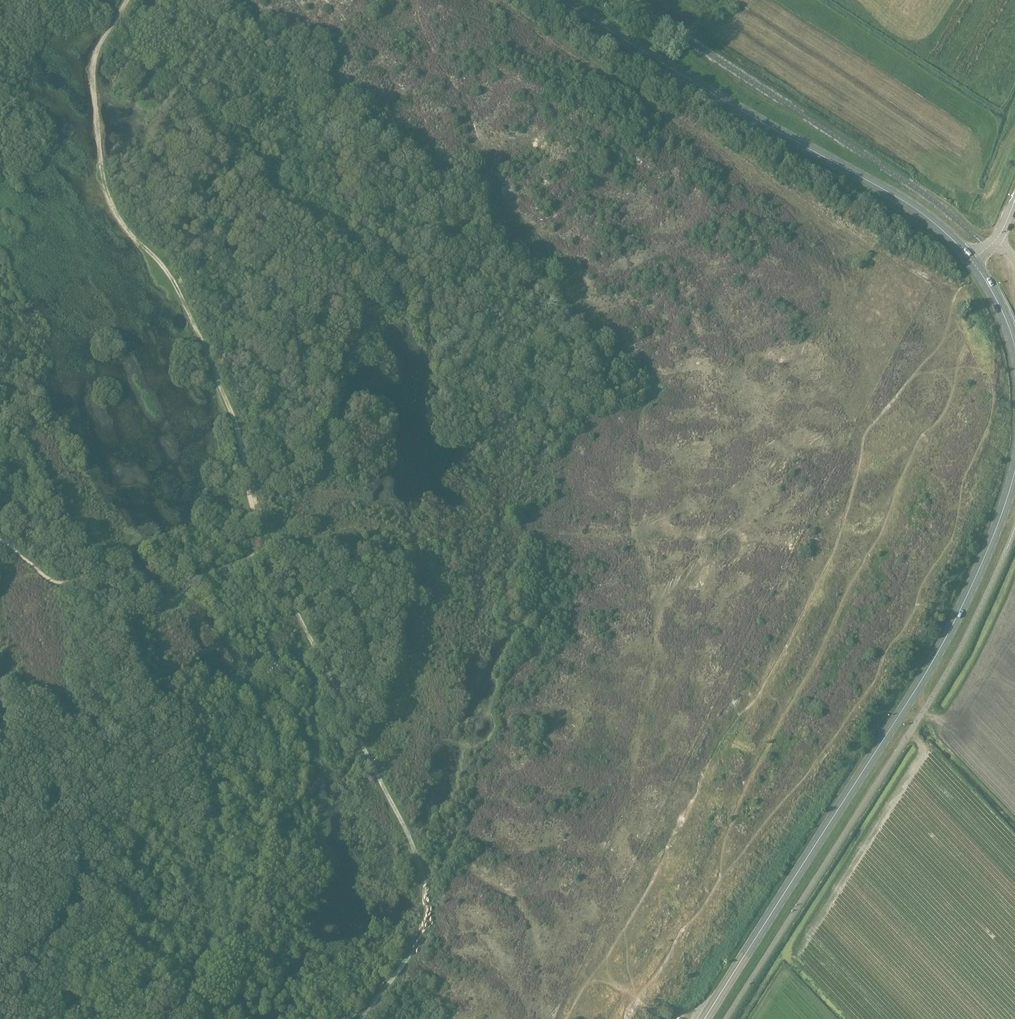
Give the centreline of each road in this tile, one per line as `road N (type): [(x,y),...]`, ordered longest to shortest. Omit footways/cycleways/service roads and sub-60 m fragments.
road 1 (secondary): [(705,1018),(932,662),(986,552),(1014,466)]
road 2 (secondary): [(971,264),(900,200),(559,0)]

